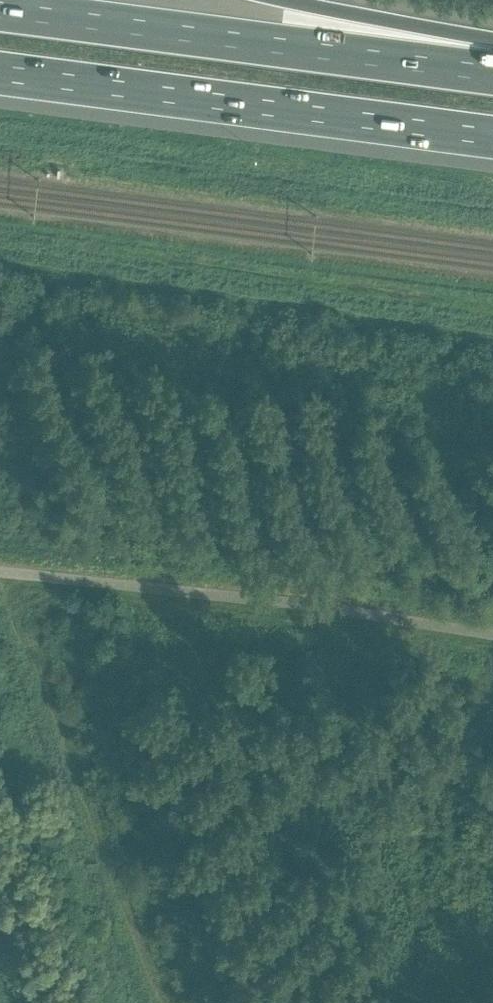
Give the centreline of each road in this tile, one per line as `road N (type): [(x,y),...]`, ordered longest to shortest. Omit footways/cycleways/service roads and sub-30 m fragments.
road 1 (track): [(492,364),(0,293)]
road 2 (motorway): [(492,73),(0,9)]
road 3 (motorway): [(0,73),(492,137)]
road 4 (motorway): [(492,57),(283,0)]

